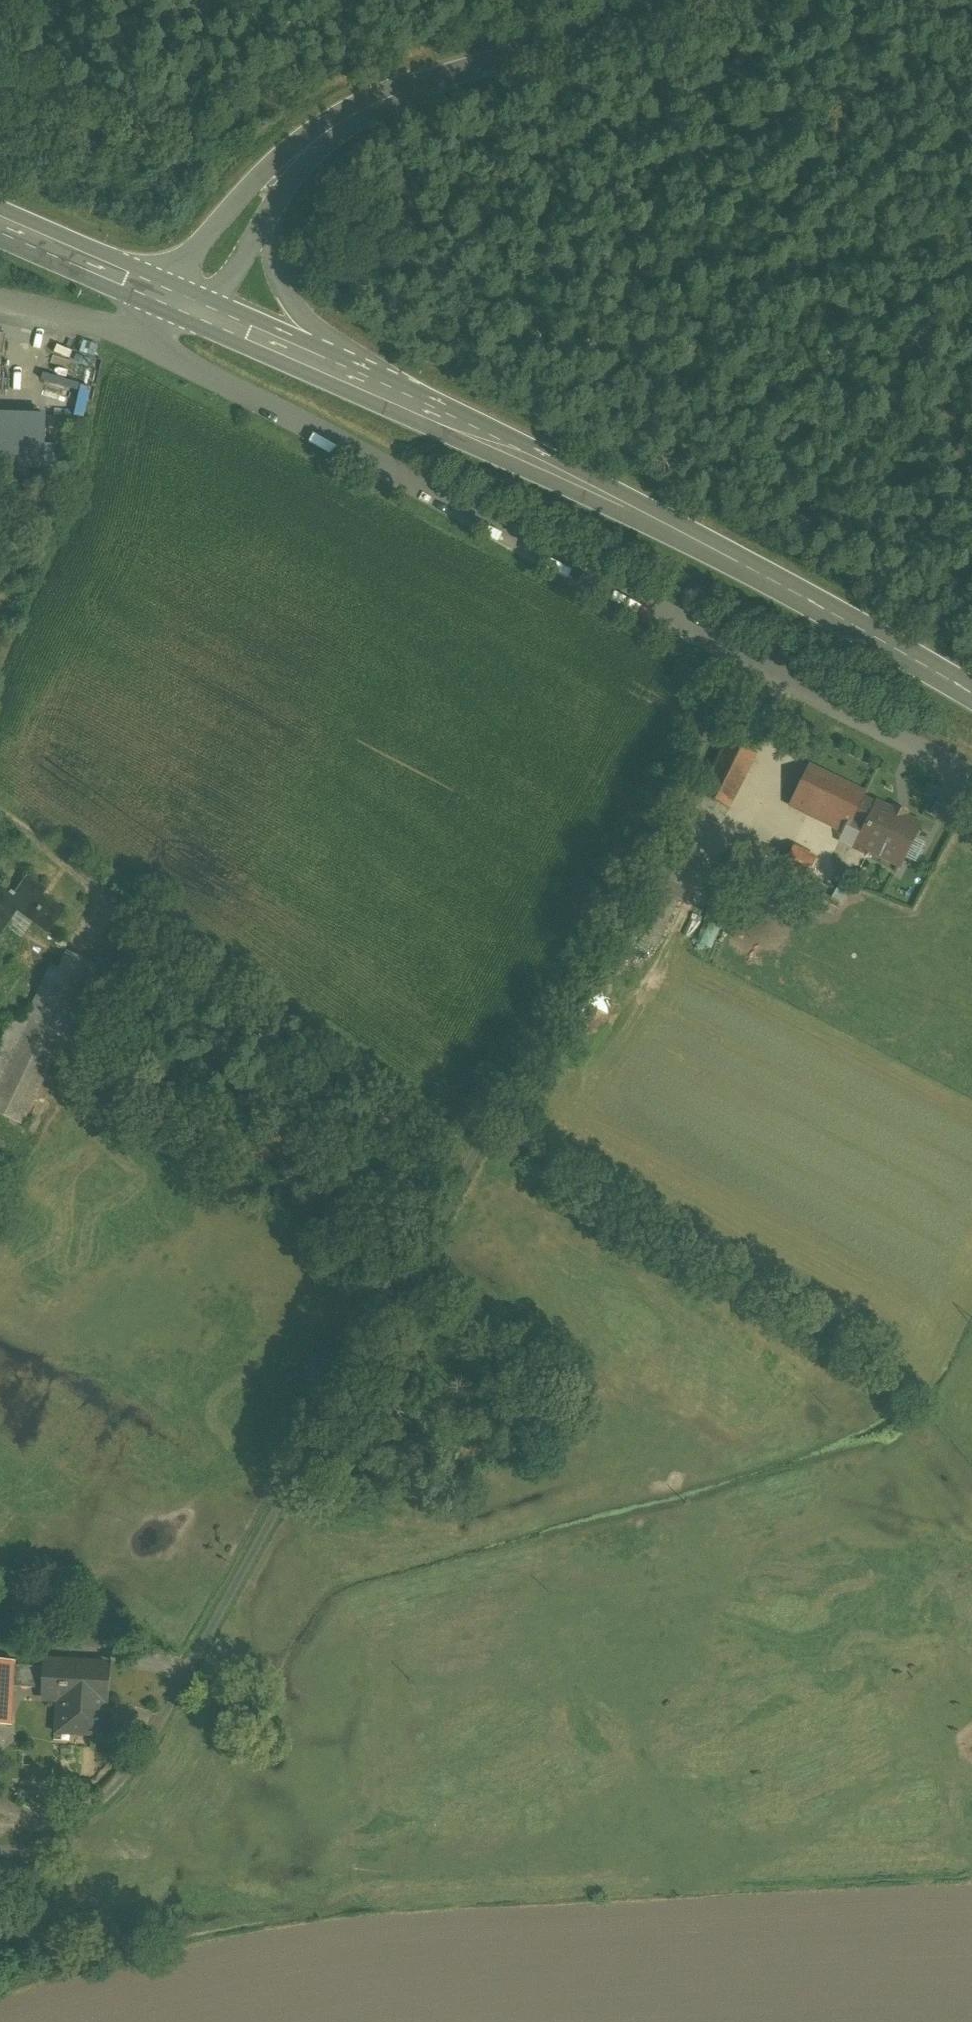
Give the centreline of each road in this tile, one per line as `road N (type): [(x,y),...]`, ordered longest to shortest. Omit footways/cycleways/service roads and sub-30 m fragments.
road 1 (secondary): [(342,378),(728,557),(971,695)]
road 2 (secondary): [(723,0),(417,86),(340,123),(273,179)]
road 3 (secondary): [(342,378),(290,304),(273,179)]
road 4 (secondary): [(0,226),(176,302)]
road 5 (secondary): [(176,302),(342,378)]
road 6 (secondary): [(273,179),(176,302)]

